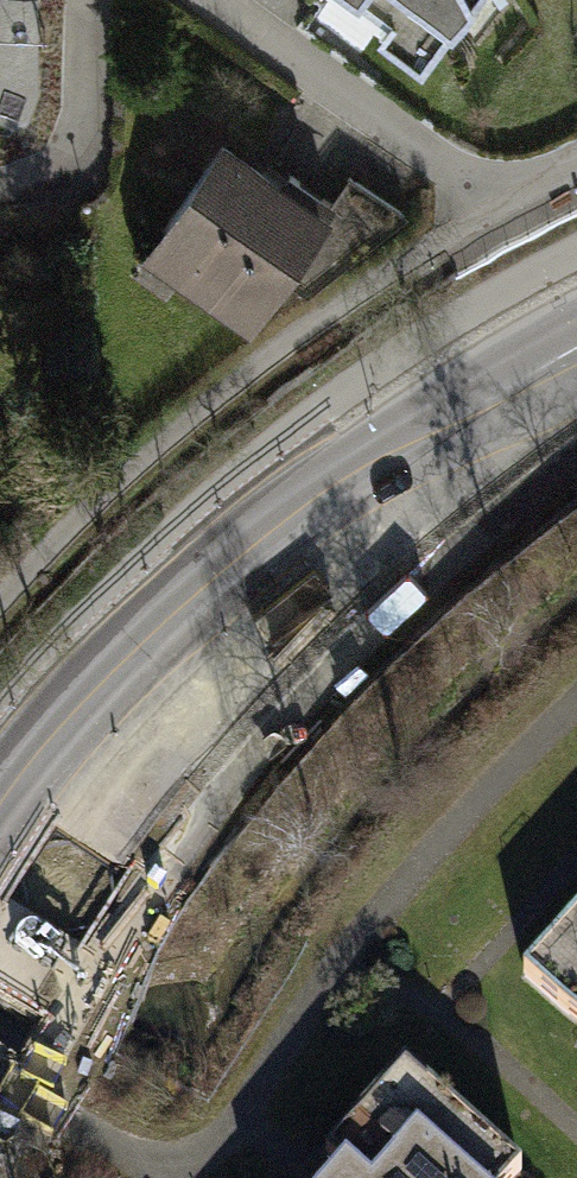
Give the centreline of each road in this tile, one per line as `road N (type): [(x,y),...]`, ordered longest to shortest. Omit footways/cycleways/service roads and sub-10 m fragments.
road 1 (secondary): [(0,1003),(45,915),(280,614),(324,530)]
road 2 (secondary): [(324,530),(278,542),(171,602),(0,796)]
road 3 (secondary): [(324,530),(576,352)]
road 4 (residential): [(0,182),(40,175),(89,129),(89,0)]

